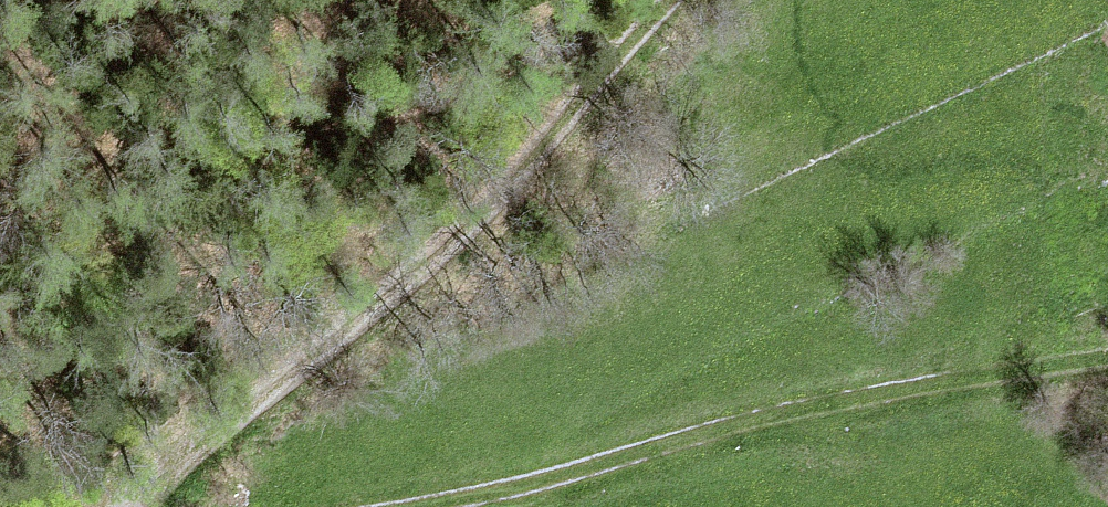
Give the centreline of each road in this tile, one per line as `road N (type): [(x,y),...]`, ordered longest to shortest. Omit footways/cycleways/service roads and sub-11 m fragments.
road 1 (track): [(658,0),(546,135),(136,506)]
road 2 (track): [(1107,357),(777,415),(423,506)]

